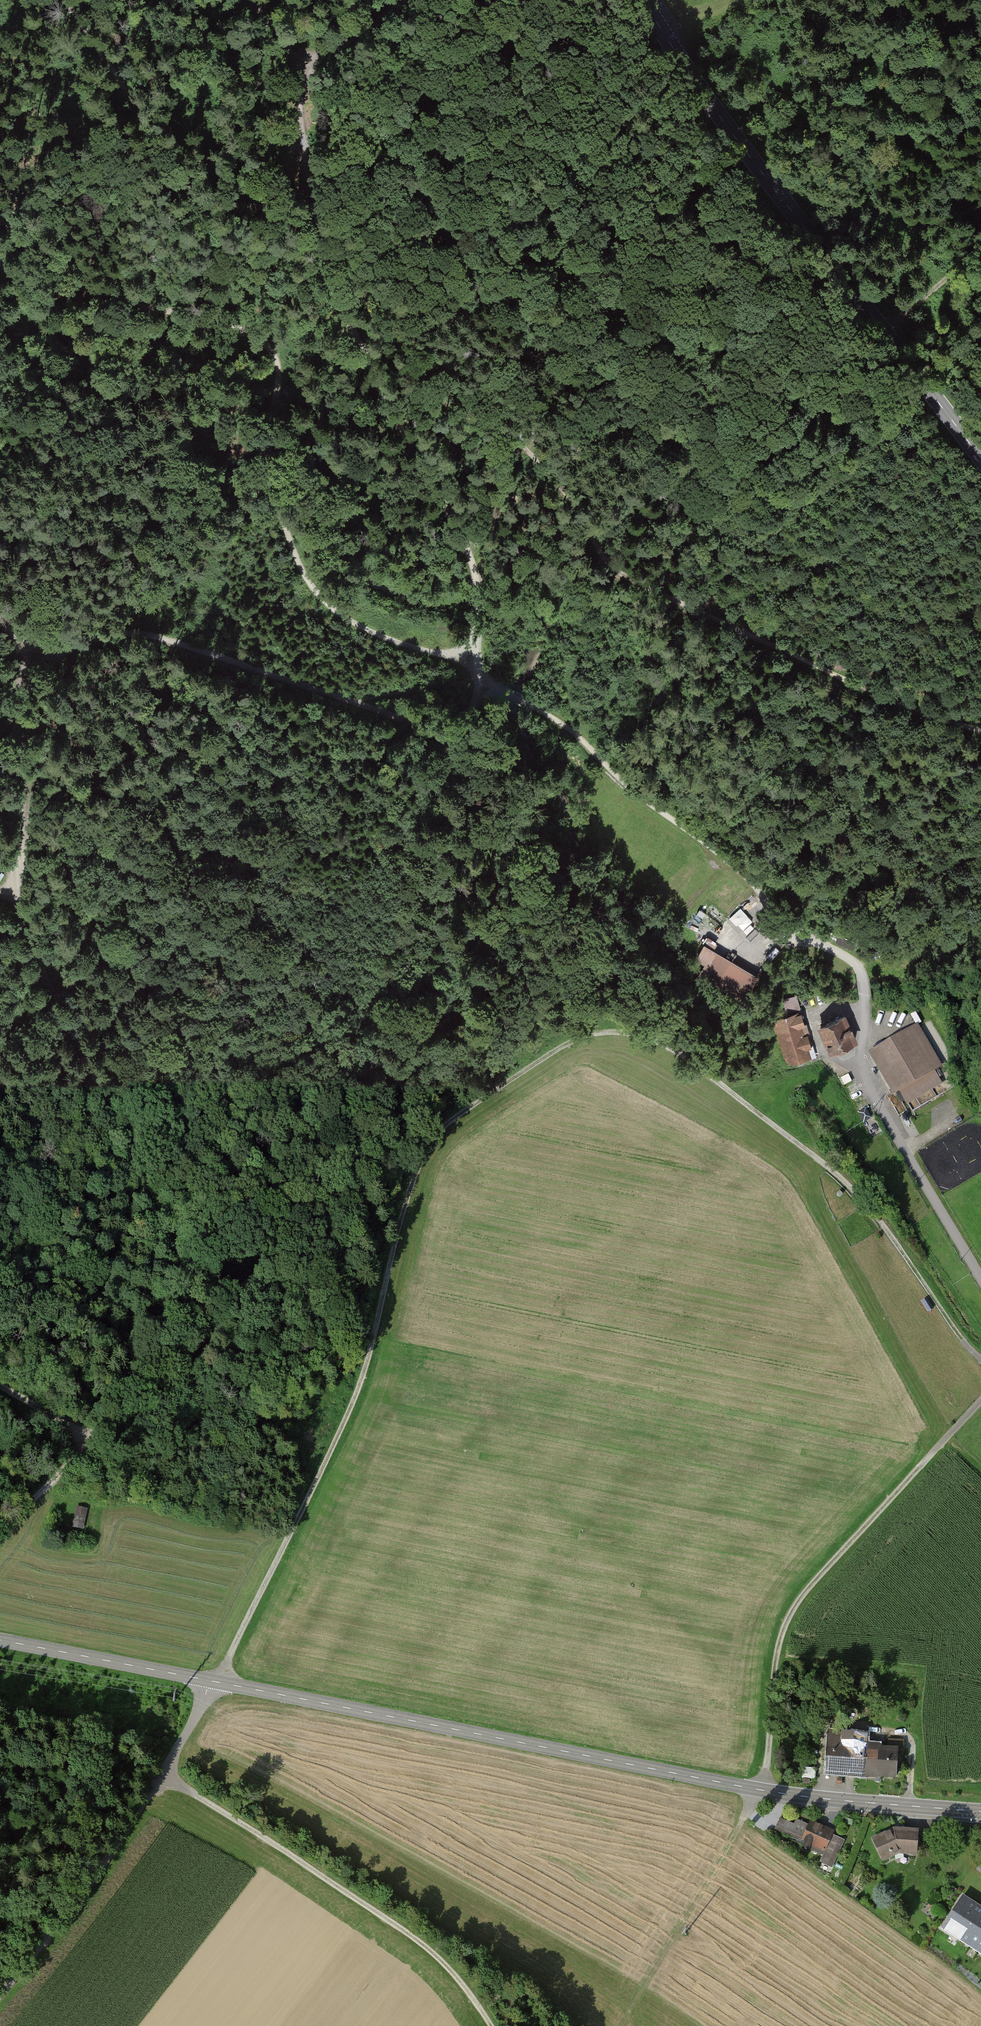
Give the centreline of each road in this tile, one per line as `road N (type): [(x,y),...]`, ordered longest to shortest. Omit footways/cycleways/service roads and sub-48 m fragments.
road 1 (track): [(0,216),(121,298),(264,340),(277,362),(268,479),(303,574),(328,606),(362,628),(417,650),(467,655),(478,611),(475,572),(333,288),(315,224),(300,77)]
road 2 (track): [(214,1681),(357,1406),(411,1204),(450,1120),(518,1059),(579,1042),(648,1045),(706,1061),(870,1206),(980,1359)]
road 3 (track): [(0,1385),(94,1446),(186,1379),(213,1318),(58,1012),(17,904),(18,725),(33,649)]
road 4 (track): [(0,625),(33,649),(128,634),(190,647),(432,729),(463,719),(487,689),(501,692),(559,724),(627,786),(715,848),(796,929),(863,975)]
road 5 (tertiary): [(980,1812),(760,1790),(0,1640)]
road 6 (track): [(620,2025),(764,1783),(775,1660),(795,1610),(980,1400)]
road 7 (track): [(536,455),(383,285),(315,224),(196,196),(141,130),(65,0)]
road 8 (secondary): [(980,458),(685,68),(644,0)]
road 9 (track): [(980,729),(863,690),(633,581),(590,533)]
road 10 (track): [(492,2025),(423,1946),(165,1775)]
road 11 (track): [(94,1446),(0,1536)]
road 12 (track): [(980,249),(878,327)]
road 13 (track): [(400,0),(300,77)]

